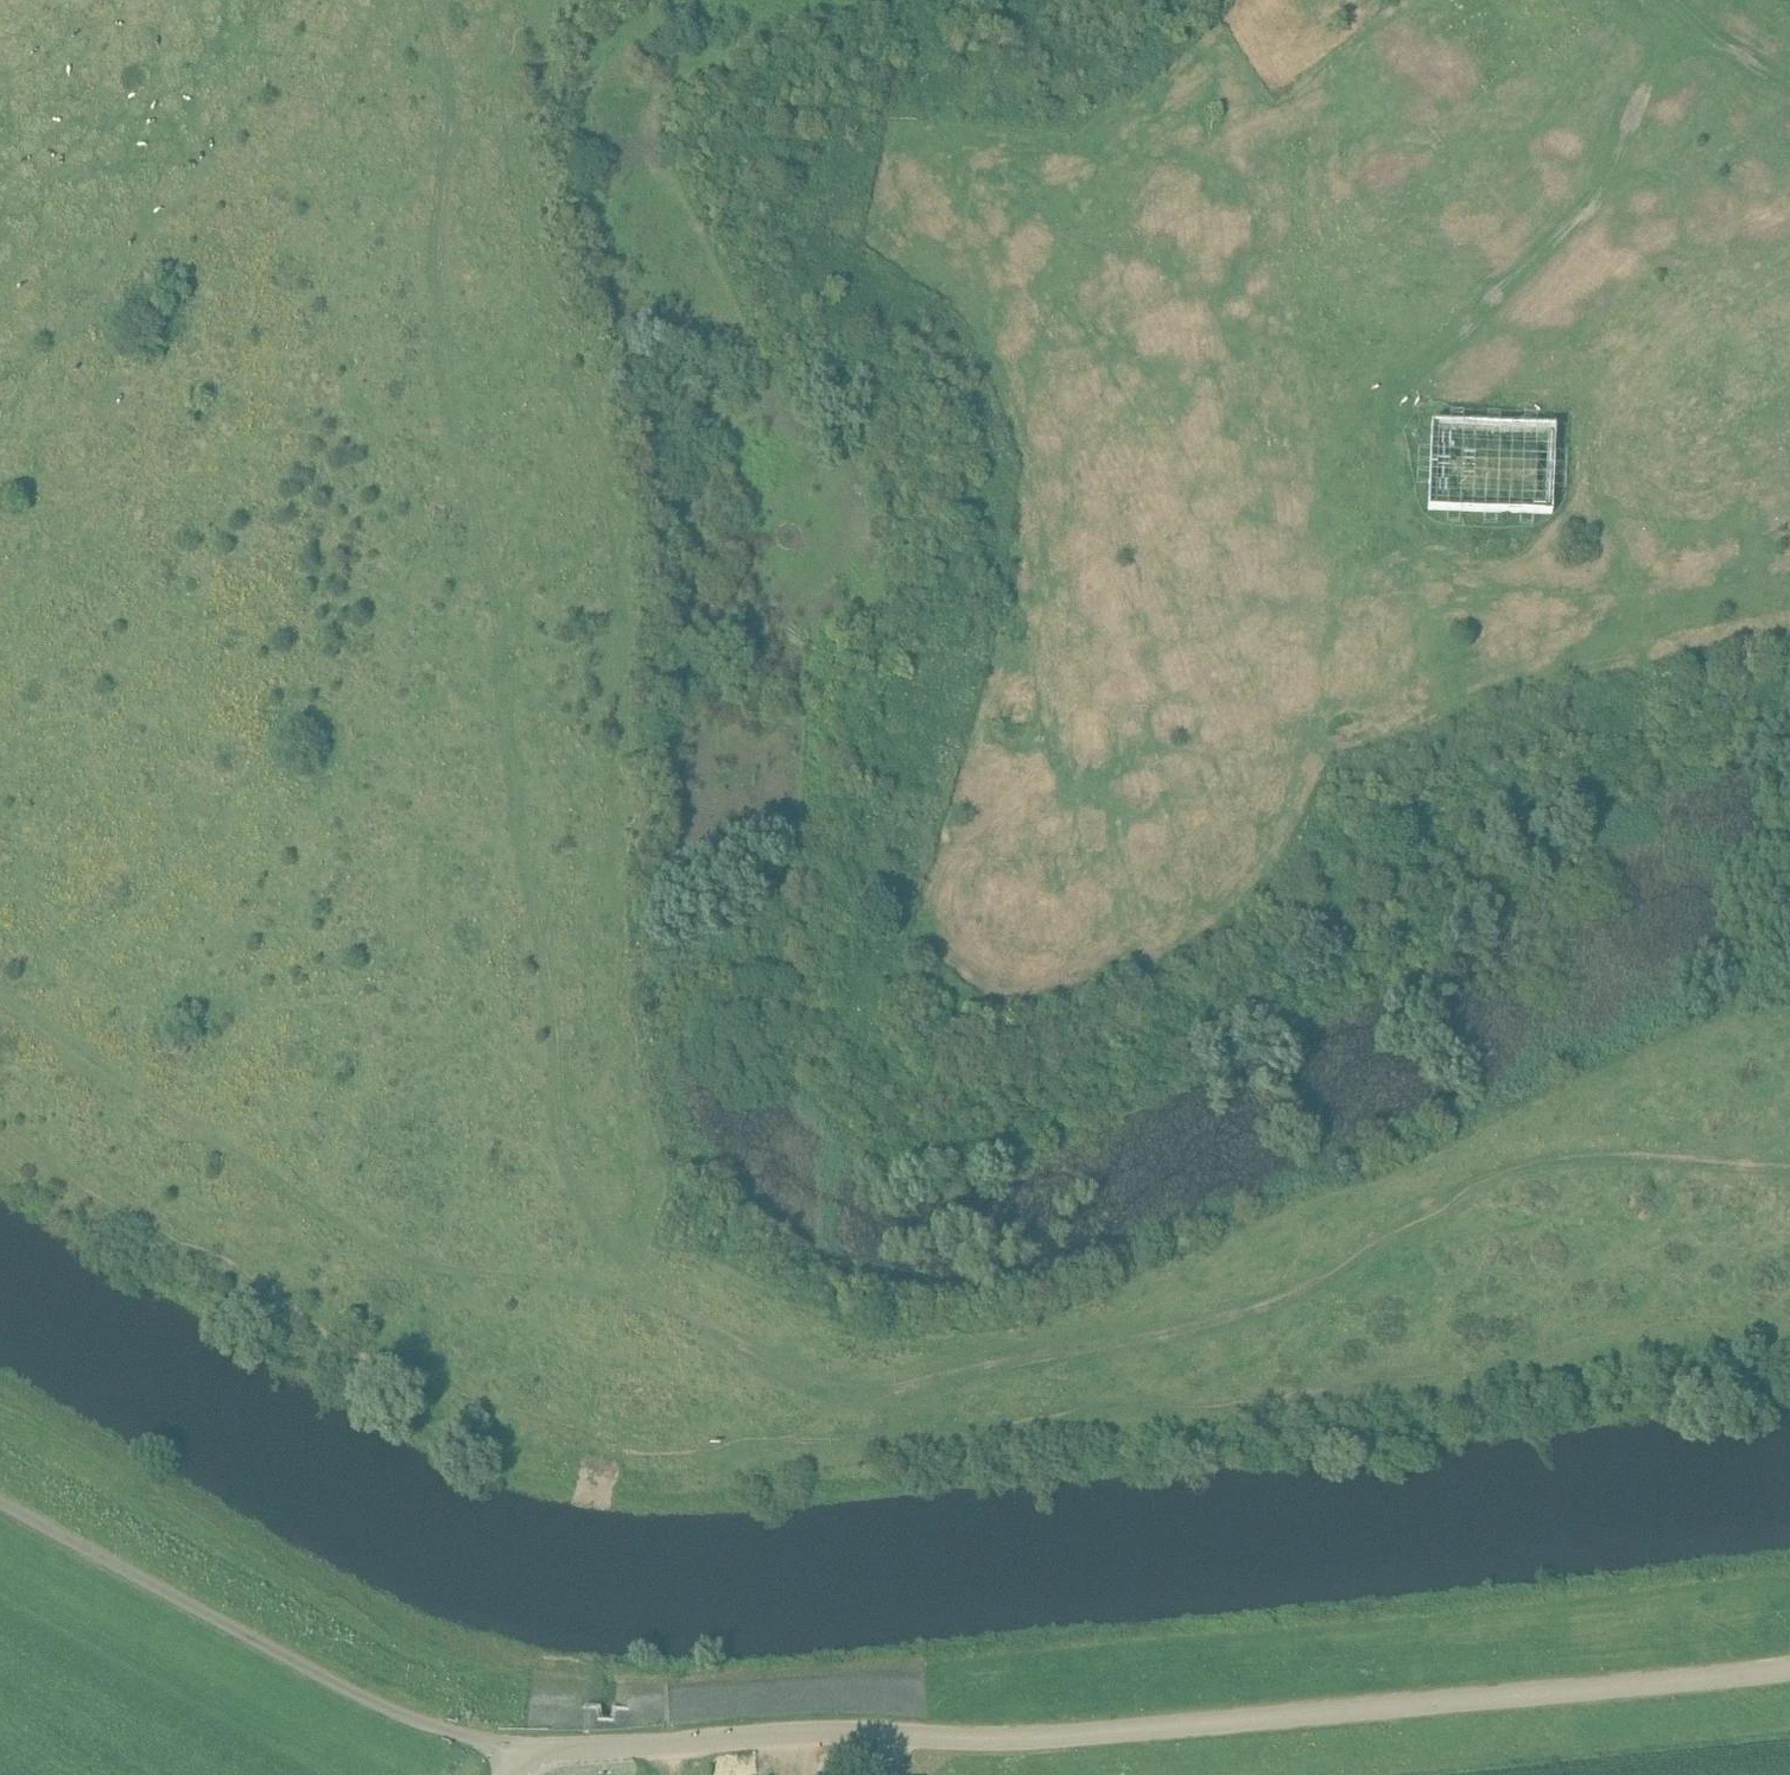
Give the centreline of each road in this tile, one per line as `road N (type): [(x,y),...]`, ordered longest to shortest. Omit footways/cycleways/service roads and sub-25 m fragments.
road 1 (unclassified): [(507,1774),(519,1747),(869,1732),(1046,1738),(1789,1670)]

